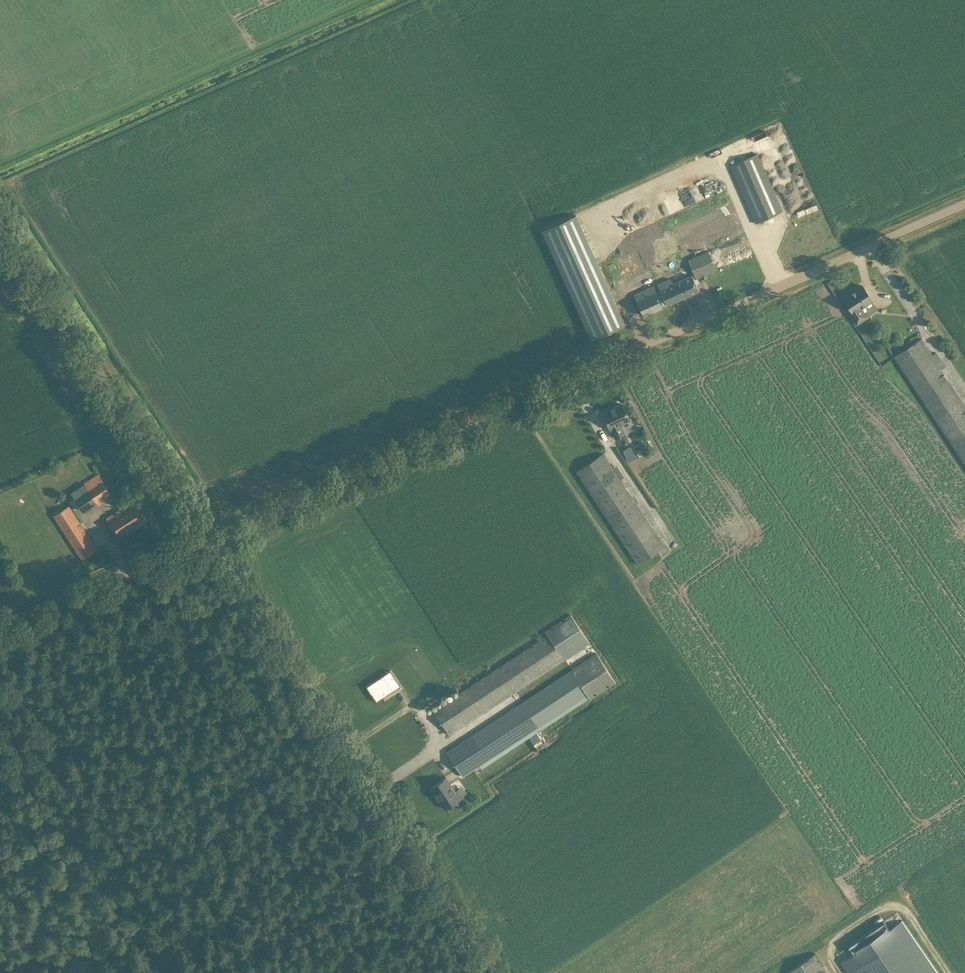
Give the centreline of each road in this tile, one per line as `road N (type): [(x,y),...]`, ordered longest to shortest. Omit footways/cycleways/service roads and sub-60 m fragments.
road 1 (track): [(964,207),(0,628)]
road 2 (unclassified): [(504,972),(257,590),(0,221)]
road 3 (track): [(0,718),(165,972)]

